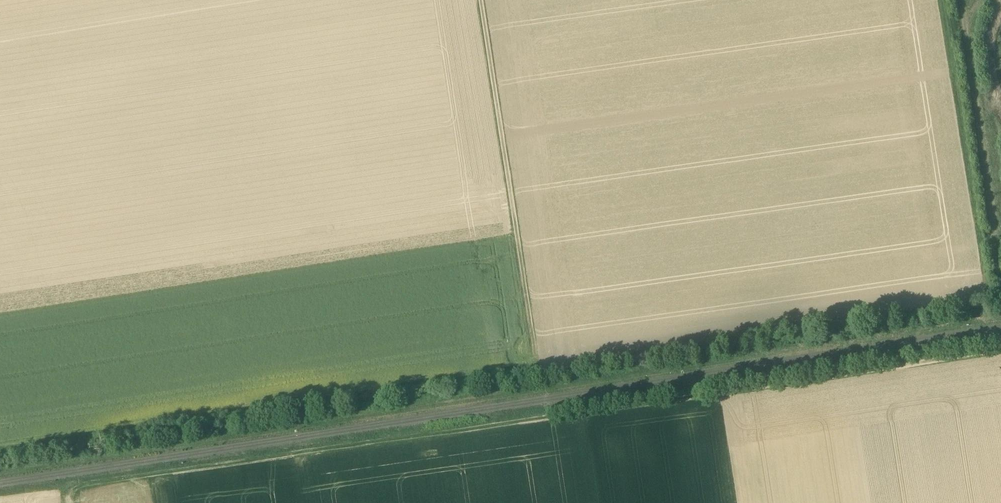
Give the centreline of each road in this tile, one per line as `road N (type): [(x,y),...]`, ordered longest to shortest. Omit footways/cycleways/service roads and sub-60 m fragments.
road 1 (track): [(74,502),(72,487),(1000,349)]
road 2 (track): [(481,0),(537,364)]
road 3 (track): [(938,0),(984,294)]

